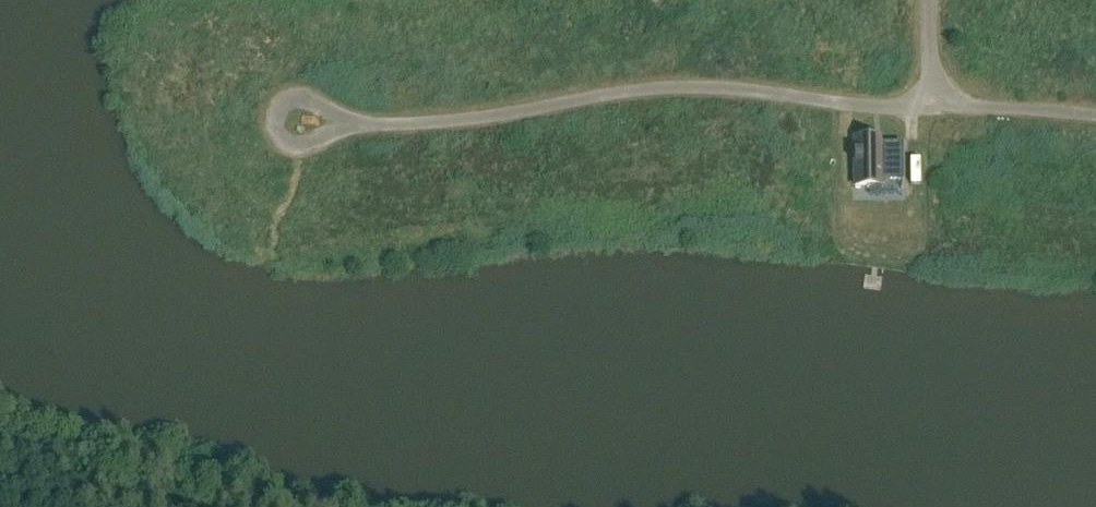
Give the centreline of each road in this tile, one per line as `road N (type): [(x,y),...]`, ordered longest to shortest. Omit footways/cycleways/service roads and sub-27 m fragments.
road 1 (residential): [(347,125),(472,119),(669,88),(930,105)]
road 2 (residential): [(930,105),(1095,115)]
road 3 (residential): [(347,125),(301,150),(276,136),(280,107),(291,100),(328,111)]

